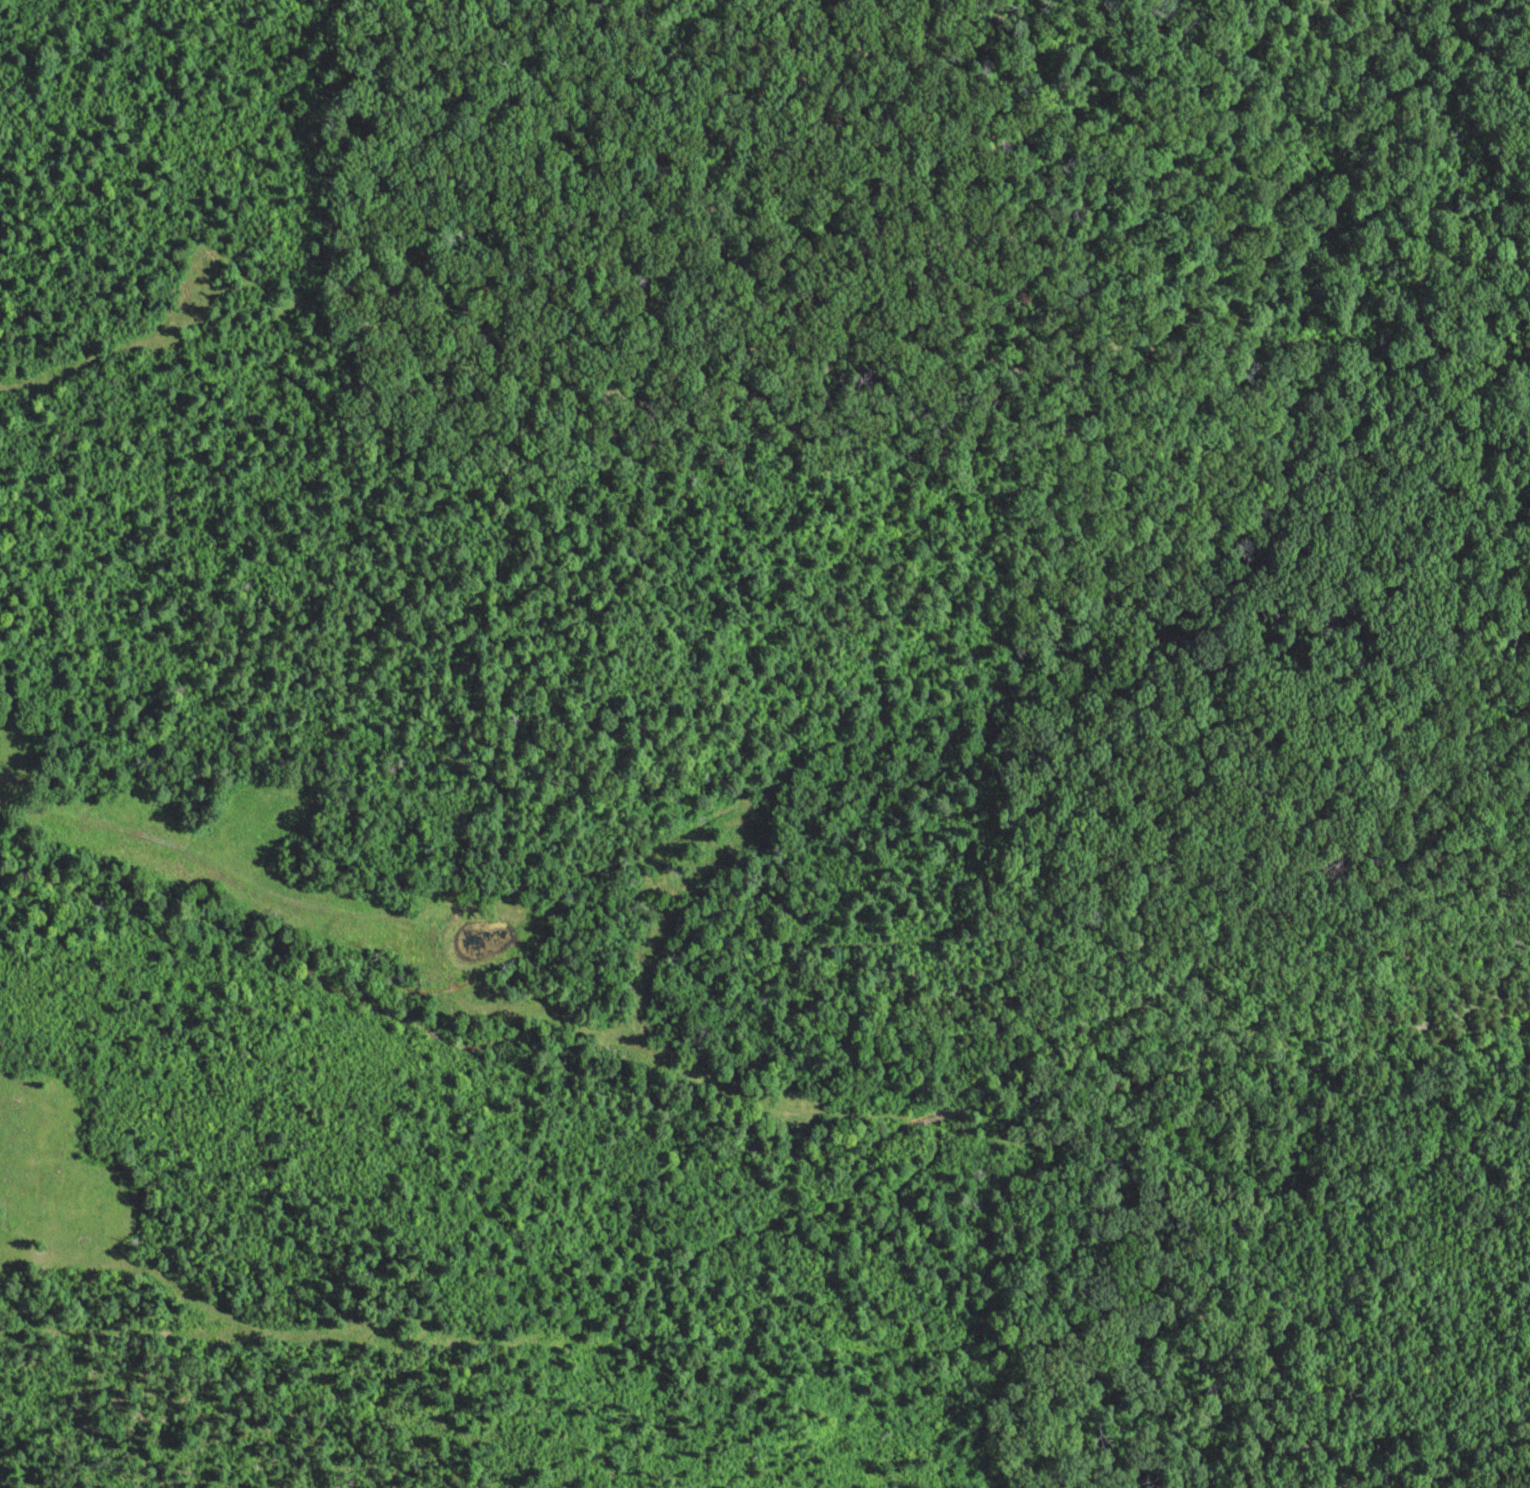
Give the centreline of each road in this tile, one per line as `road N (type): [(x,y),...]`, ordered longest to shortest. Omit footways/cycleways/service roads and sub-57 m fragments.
road 1 (track): [(1211,843),(1529,690)]

